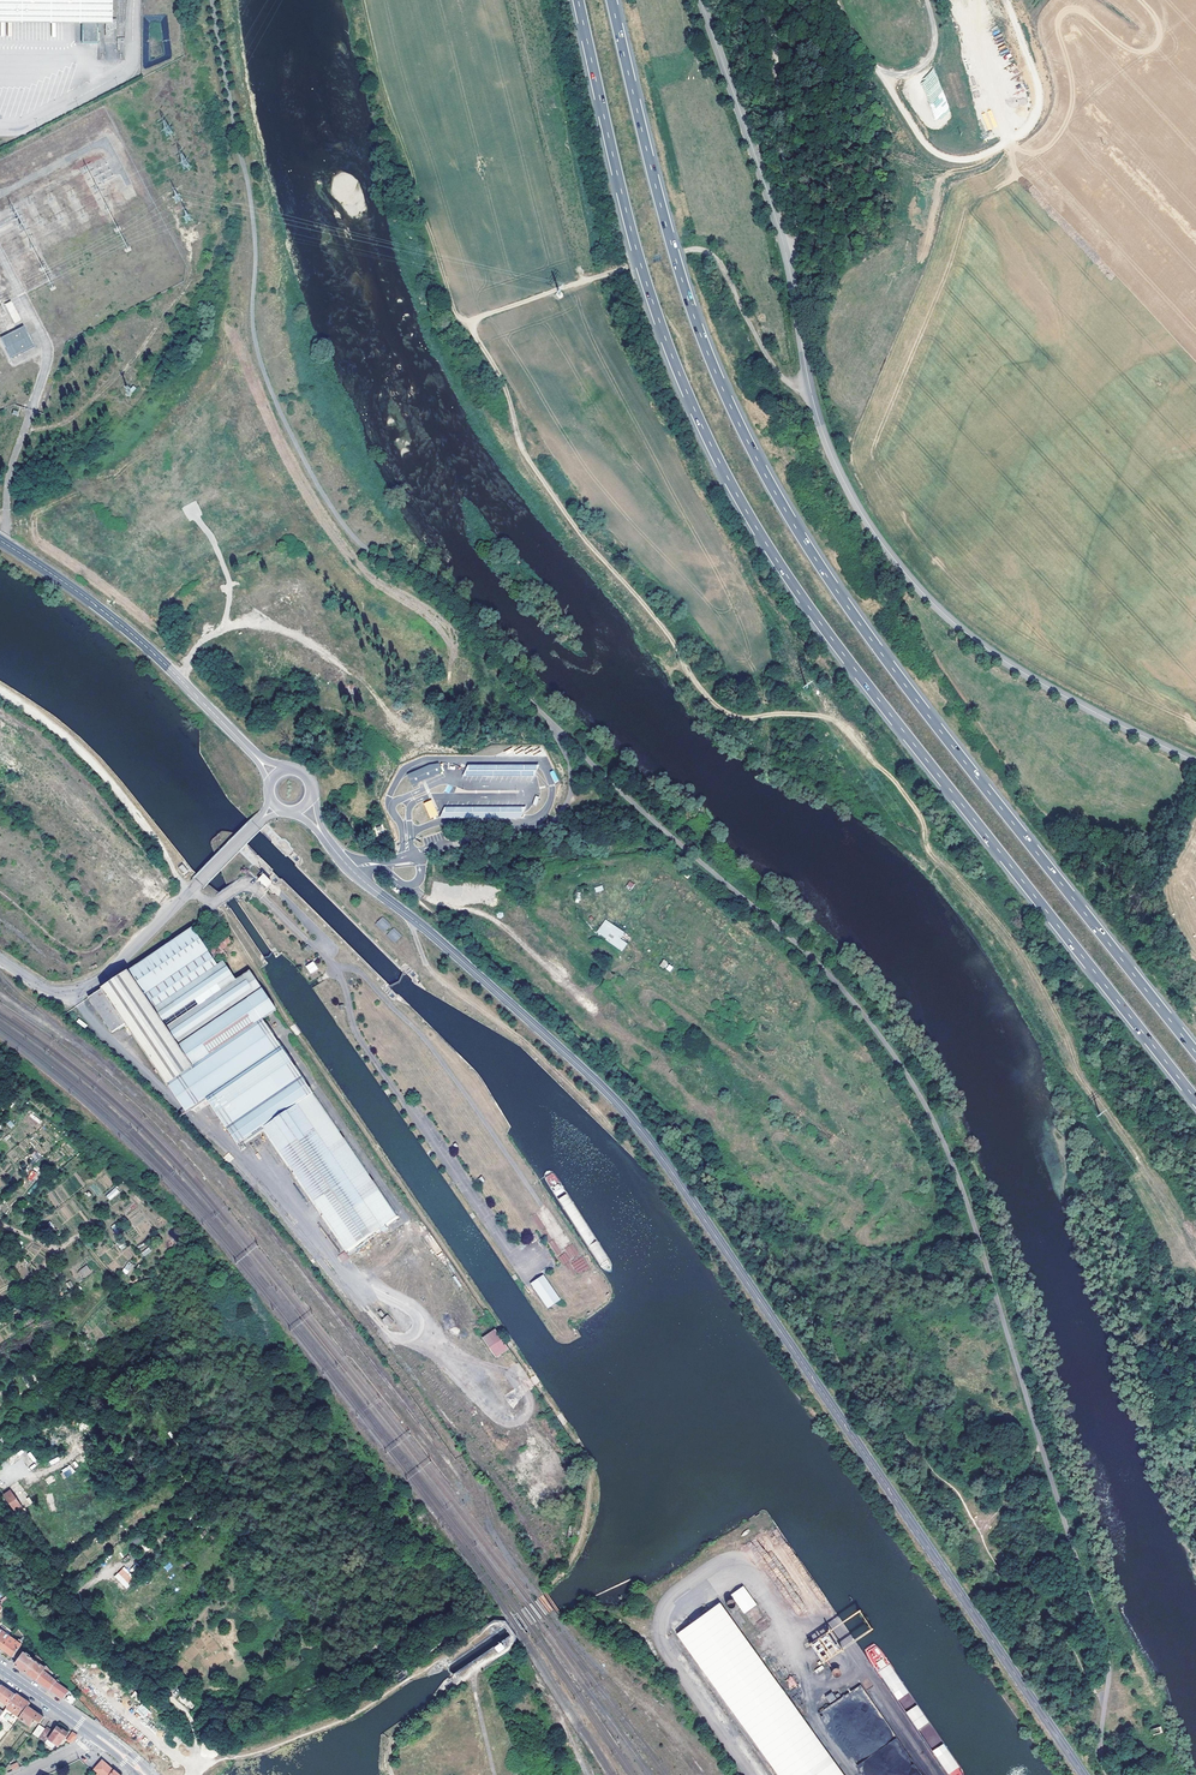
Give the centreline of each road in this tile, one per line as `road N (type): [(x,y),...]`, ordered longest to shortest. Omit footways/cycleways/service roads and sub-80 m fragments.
road 1 (track): [(810,393),(792,389),(710,249),(688,249),(471,322),(537,475),(713,700),(728,715),(831,718),(906,795),(921,816),(925,846),(1020,958),(1060,1026),(1079,1079),(1184,1217),(1195,1253)]
road 2 (motorway): [(578,0),(652,301),(747,512),(853,664),(1195,1102)]
road 3 (motorway): [(1195,1053),(876,647),(783,507),(690,306),(611,0)]
road 4 (tertiary): [(348,868),(557,1046),(652,1144),(1084,1774)]
road 5 (secondary): [(1195,762),(1017,669),(913,583),(870,527),(825,440),(787,258)]
road 6 (track): [(587,1460),(214,900)]
road 7 (track): [(471,322),(460,321),(430,236),(362,0)]
road 8 (track): [(192,1767),(191,1718),(85,1613),(0,1496)]
road 9 (tertiary): [(3,543),(131,634),(261,763)]
road 10 (tertiary): [(262,819),(90,987),(46,990),(0,959)]
road 11 (track): [(188,894),(109,779),(0,690)]
road 12 (secondary): [(787,258),(701,0)]
road 13 (track): [(263,629),(247,725),(254,732),(318,705),(408,727)]
road 14 (unclassified): [(762,0),(800,228),(787,258)]
road 15 (track): [(425,963),(522,1039),(619,1135)]
road 16 (unclassified): [(927,0),(935,49),(923,66),(898,75),(879,69),(855,43),(837,0)]
road 17 (track): [(392,1774),(389,1751),(401,1727),(509,1650)]
road 18 (unclassified): [(3,543),(9,478),(31,410)]
road 19 (track): [(0,1564),(78,1665)]

